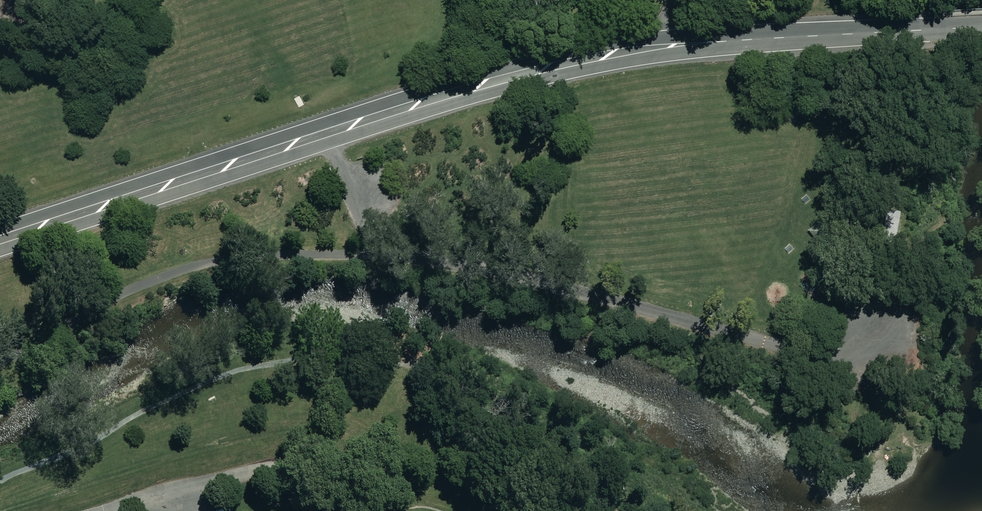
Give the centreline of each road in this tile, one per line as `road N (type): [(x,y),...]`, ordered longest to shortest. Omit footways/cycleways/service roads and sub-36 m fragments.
road 1 (residential): [(0,239),(483,83),(662,46)]
road 2 (unclassified): [(981,26),(662,46)]
road 3 (residential): [(110,510),(283,466)]

